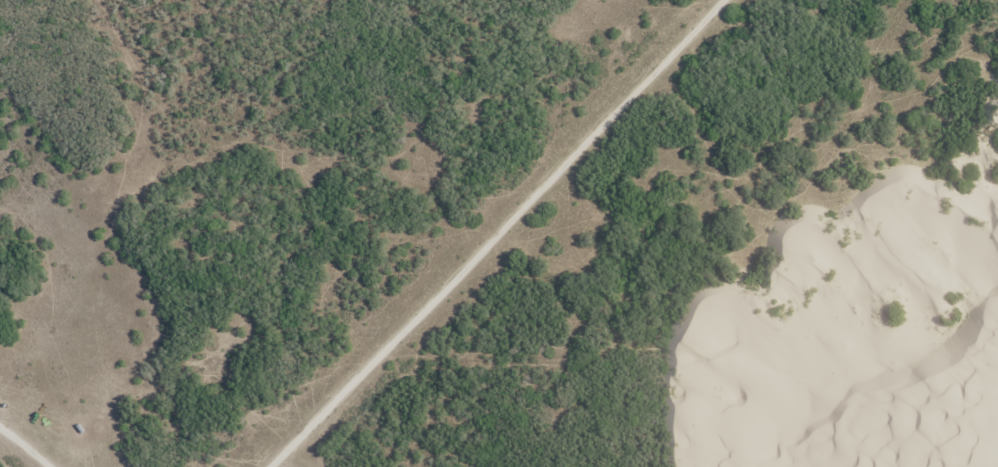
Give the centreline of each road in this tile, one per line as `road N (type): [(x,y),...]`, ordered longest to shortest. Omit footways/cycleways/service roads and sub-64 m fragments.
road 1 (residential): [(235,466),(341,371),(403,352),(422,299),(720,0)]
road 2 (residential): [(403,352),(437,376),(997,357)]

